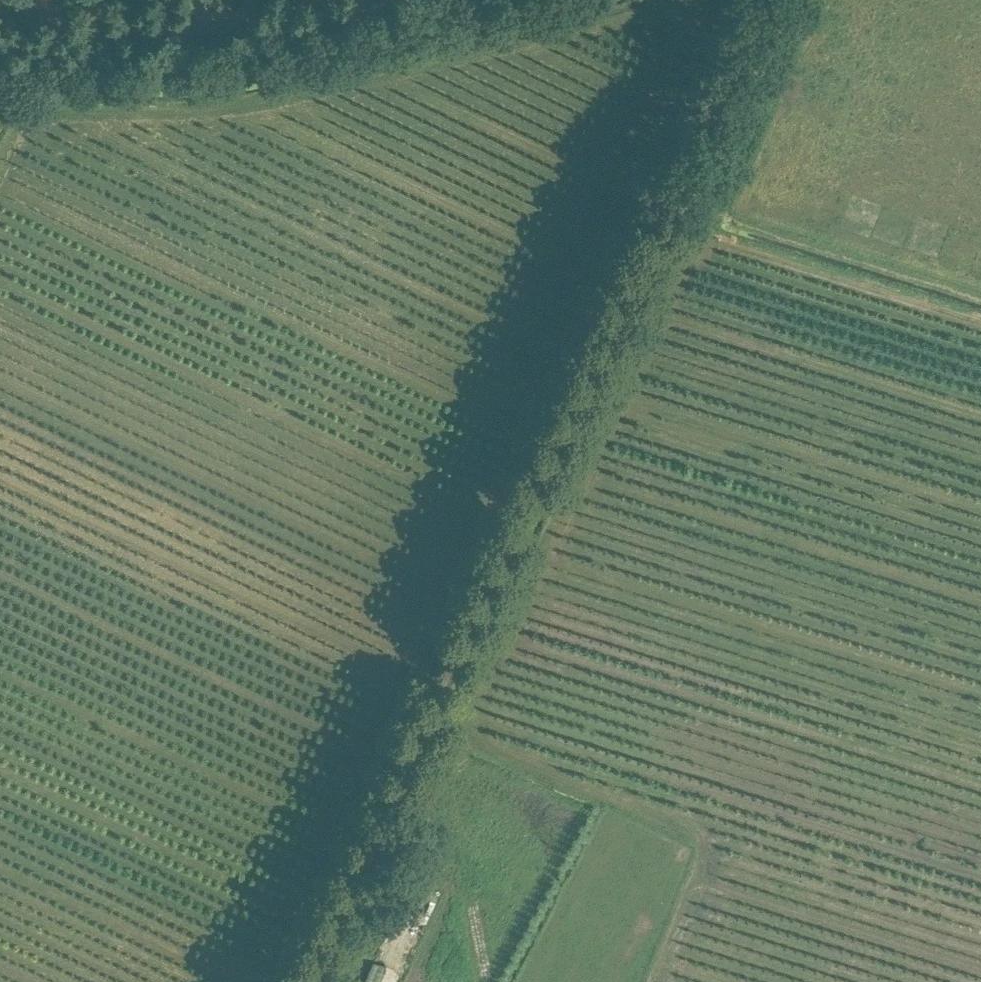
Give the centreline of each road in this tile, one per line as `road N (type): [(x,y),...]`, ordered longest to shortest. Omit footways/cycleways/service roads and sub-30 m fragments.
road 1 (track): [(723,196),(664,218),(297,981)]
road 2 (track): [(0,84),(190,89),(307,79),(609,0)]
road 3 (track): [(723,196),(980,282)]
road 4 (track): [(808,0),(723,196)]

